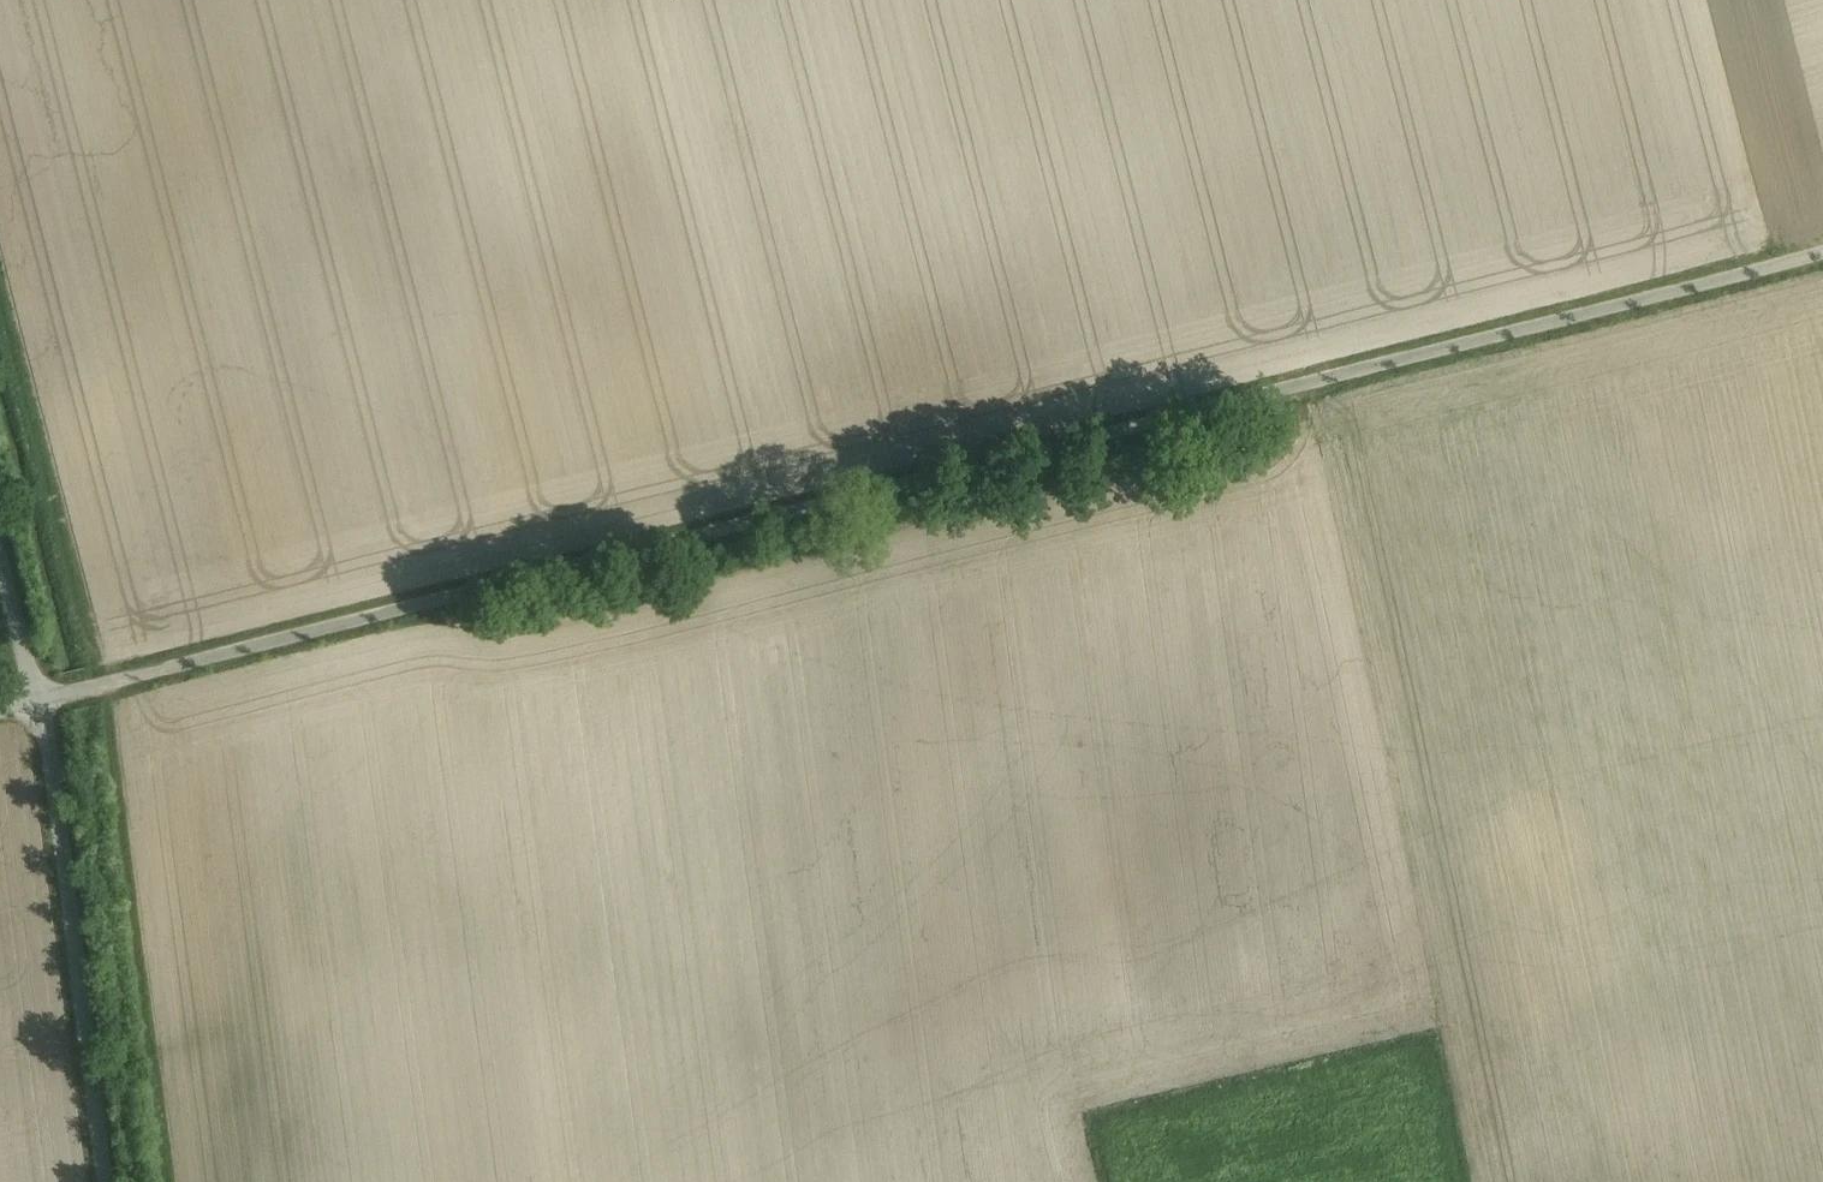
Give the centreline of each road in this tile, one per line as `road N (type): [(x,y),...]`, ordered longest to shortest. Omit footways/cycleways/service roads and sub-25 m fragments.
road 1 (unclassified): [(1822,233),(39,702)]
road 2 (unclassified): [(39,702),(57,783),(108,1181)]
road 3 (unclassified): [(0,549),(39,702)]

